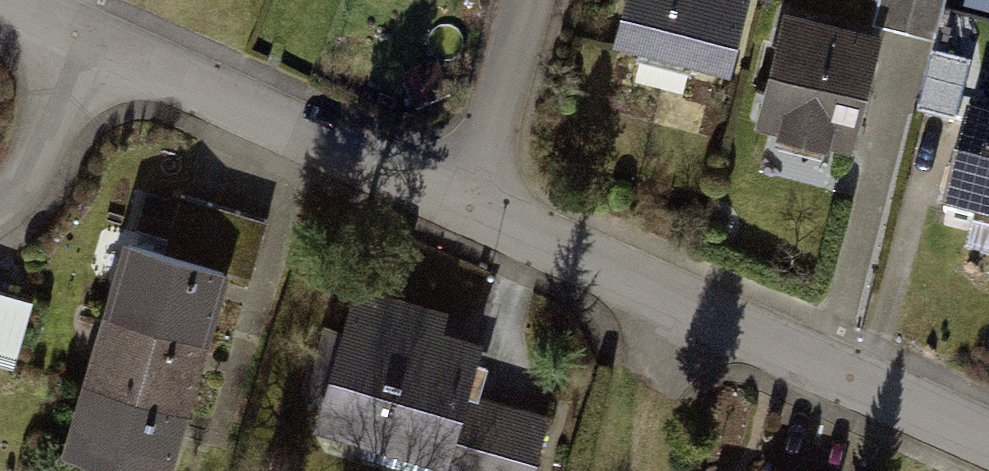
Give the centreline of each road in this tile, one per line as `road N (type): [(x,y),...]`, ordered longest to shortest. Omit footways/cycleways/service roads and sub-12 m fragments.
road 1 (residential): [(988,432),(470,199)]
road 2 (residential): [(470,199),(78,30)]
road 3 (residential): [(525,0),(470,199)]
road 4 (residential): [(78,30),(40,162),(0,203)]
road 5 (track): [(670,289),(660,470)]

